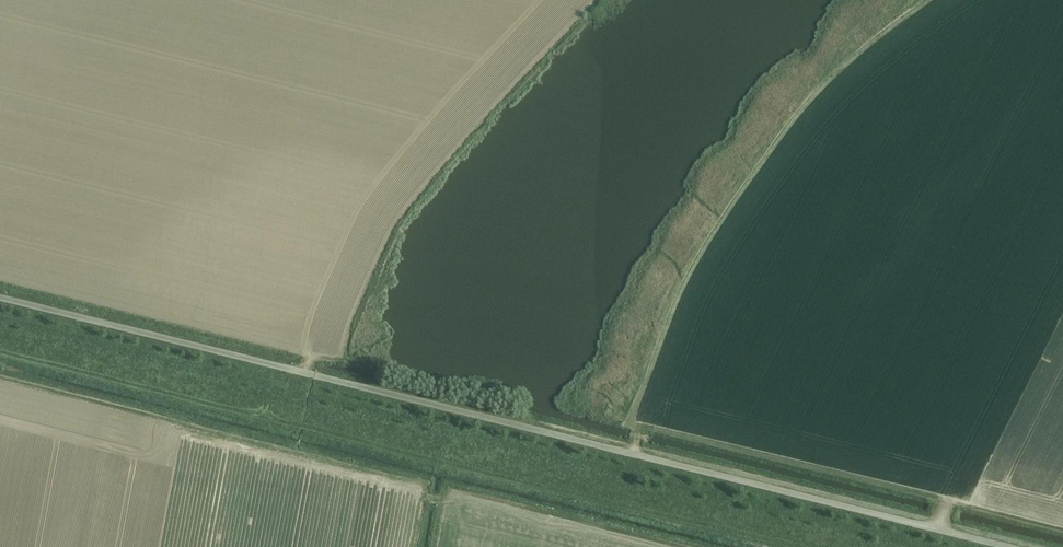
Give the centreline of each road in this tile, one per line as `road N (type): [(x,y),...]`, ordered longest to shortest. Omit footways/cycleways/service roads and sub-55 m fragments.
road 1 (unclassified): [(994,546),(0,301)]
road 2 (track): [(787,546),(0,356)]

